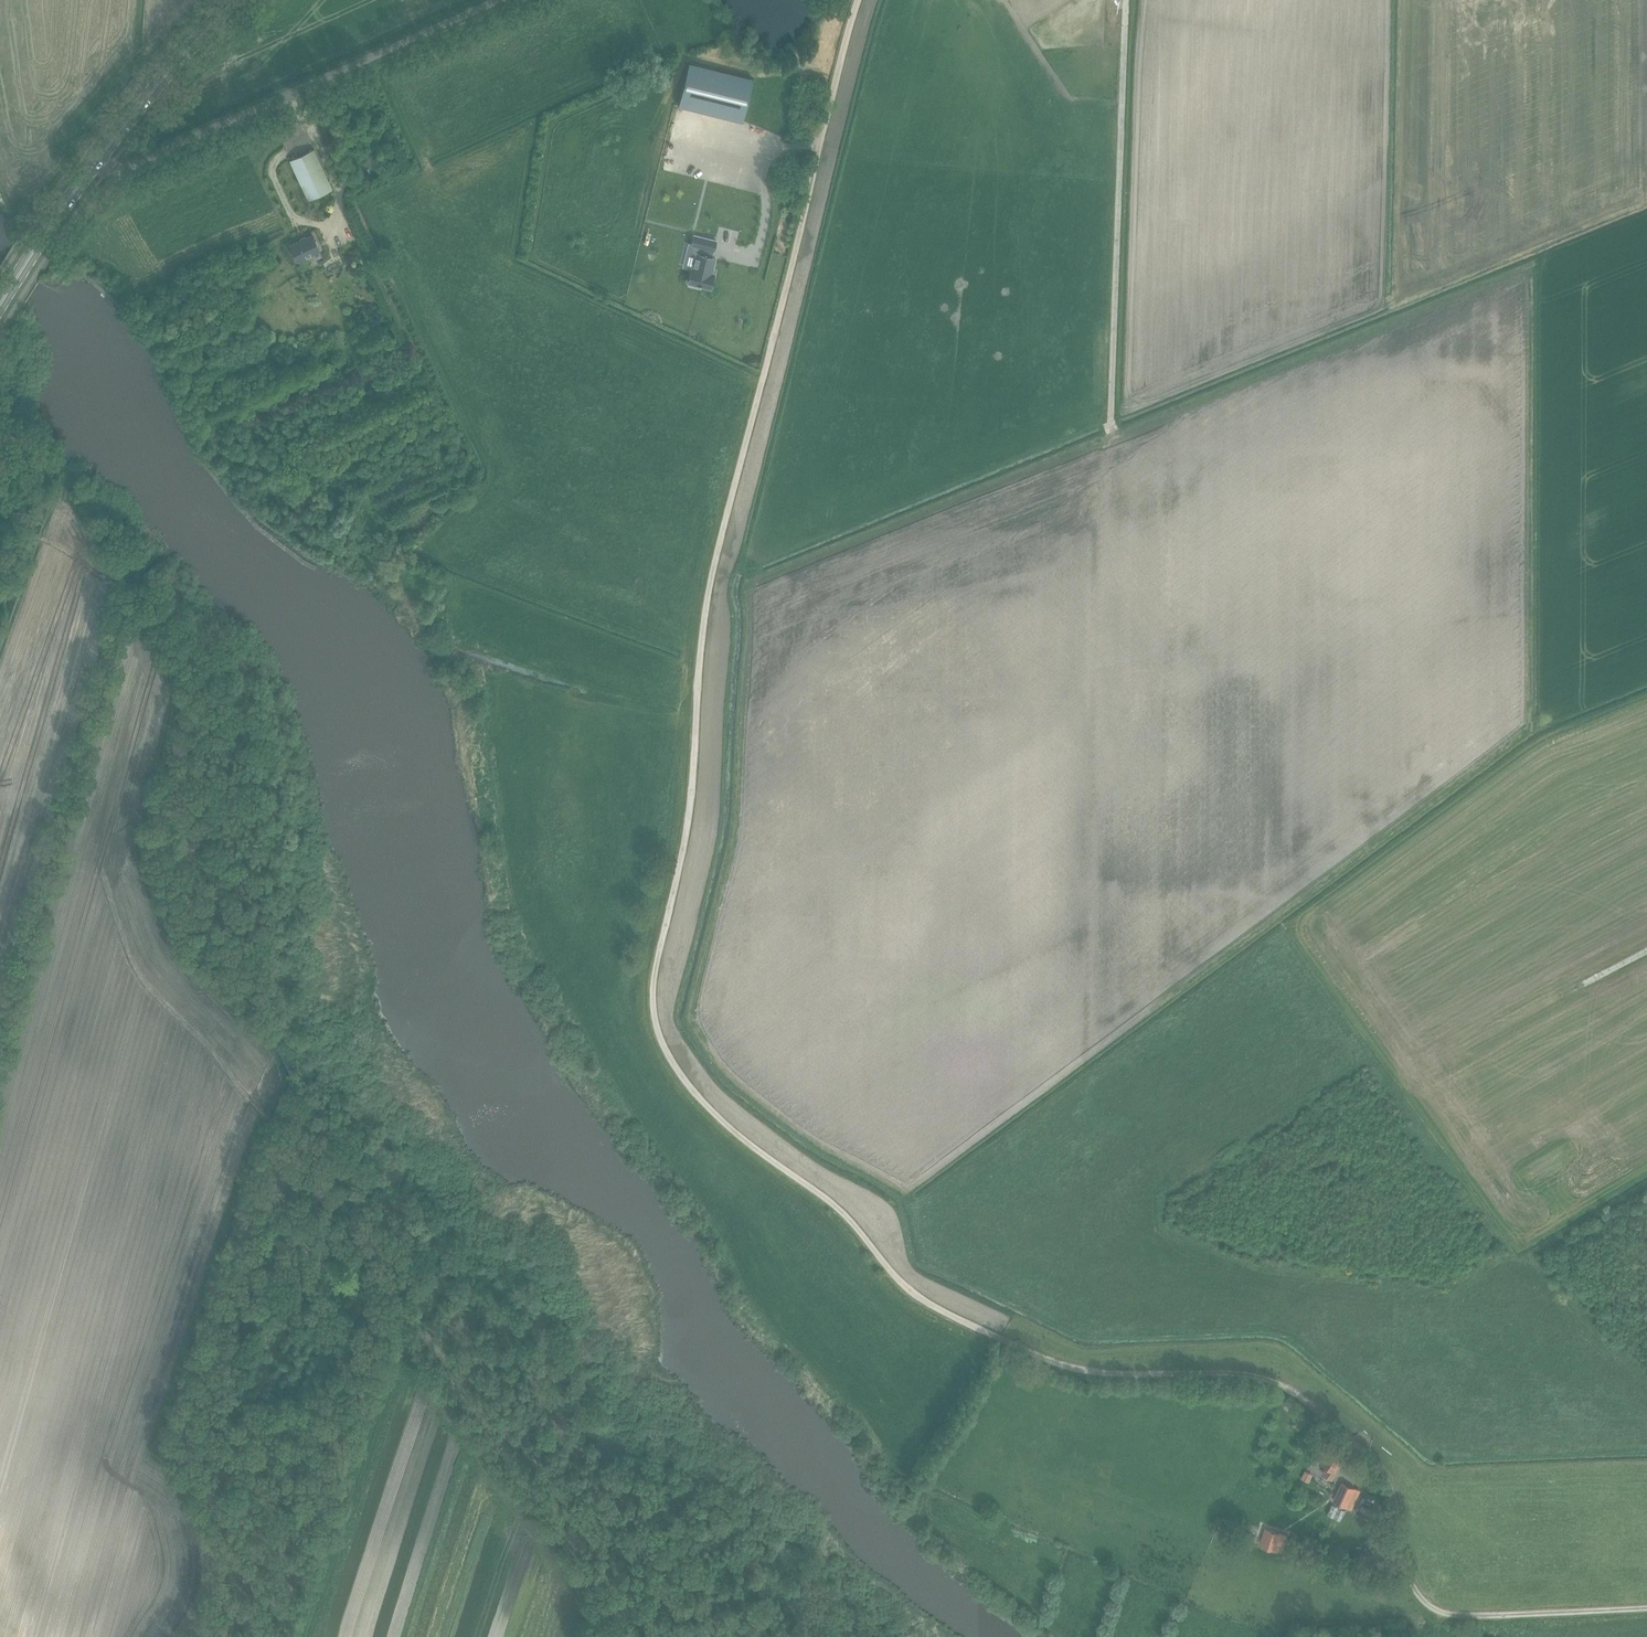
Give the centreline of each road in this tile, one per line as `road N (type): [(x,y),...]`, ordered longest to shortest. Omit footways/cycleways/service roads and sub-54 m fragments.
road 1 (track): [(1646,1612),(1439,1616),(1416,1599),(1391,1478),(1313,1410),(1264,1377),(1081,1372),(947,1315),(909,1292),(830,1208),(708,1114),(655,1034),(651,998),(689,818),(711,580),(857,0)]
road 2 (secondary): [(0,304),(94,165),(237,0)]
road 3 (unclassified): [(158,154),(501,0)]

